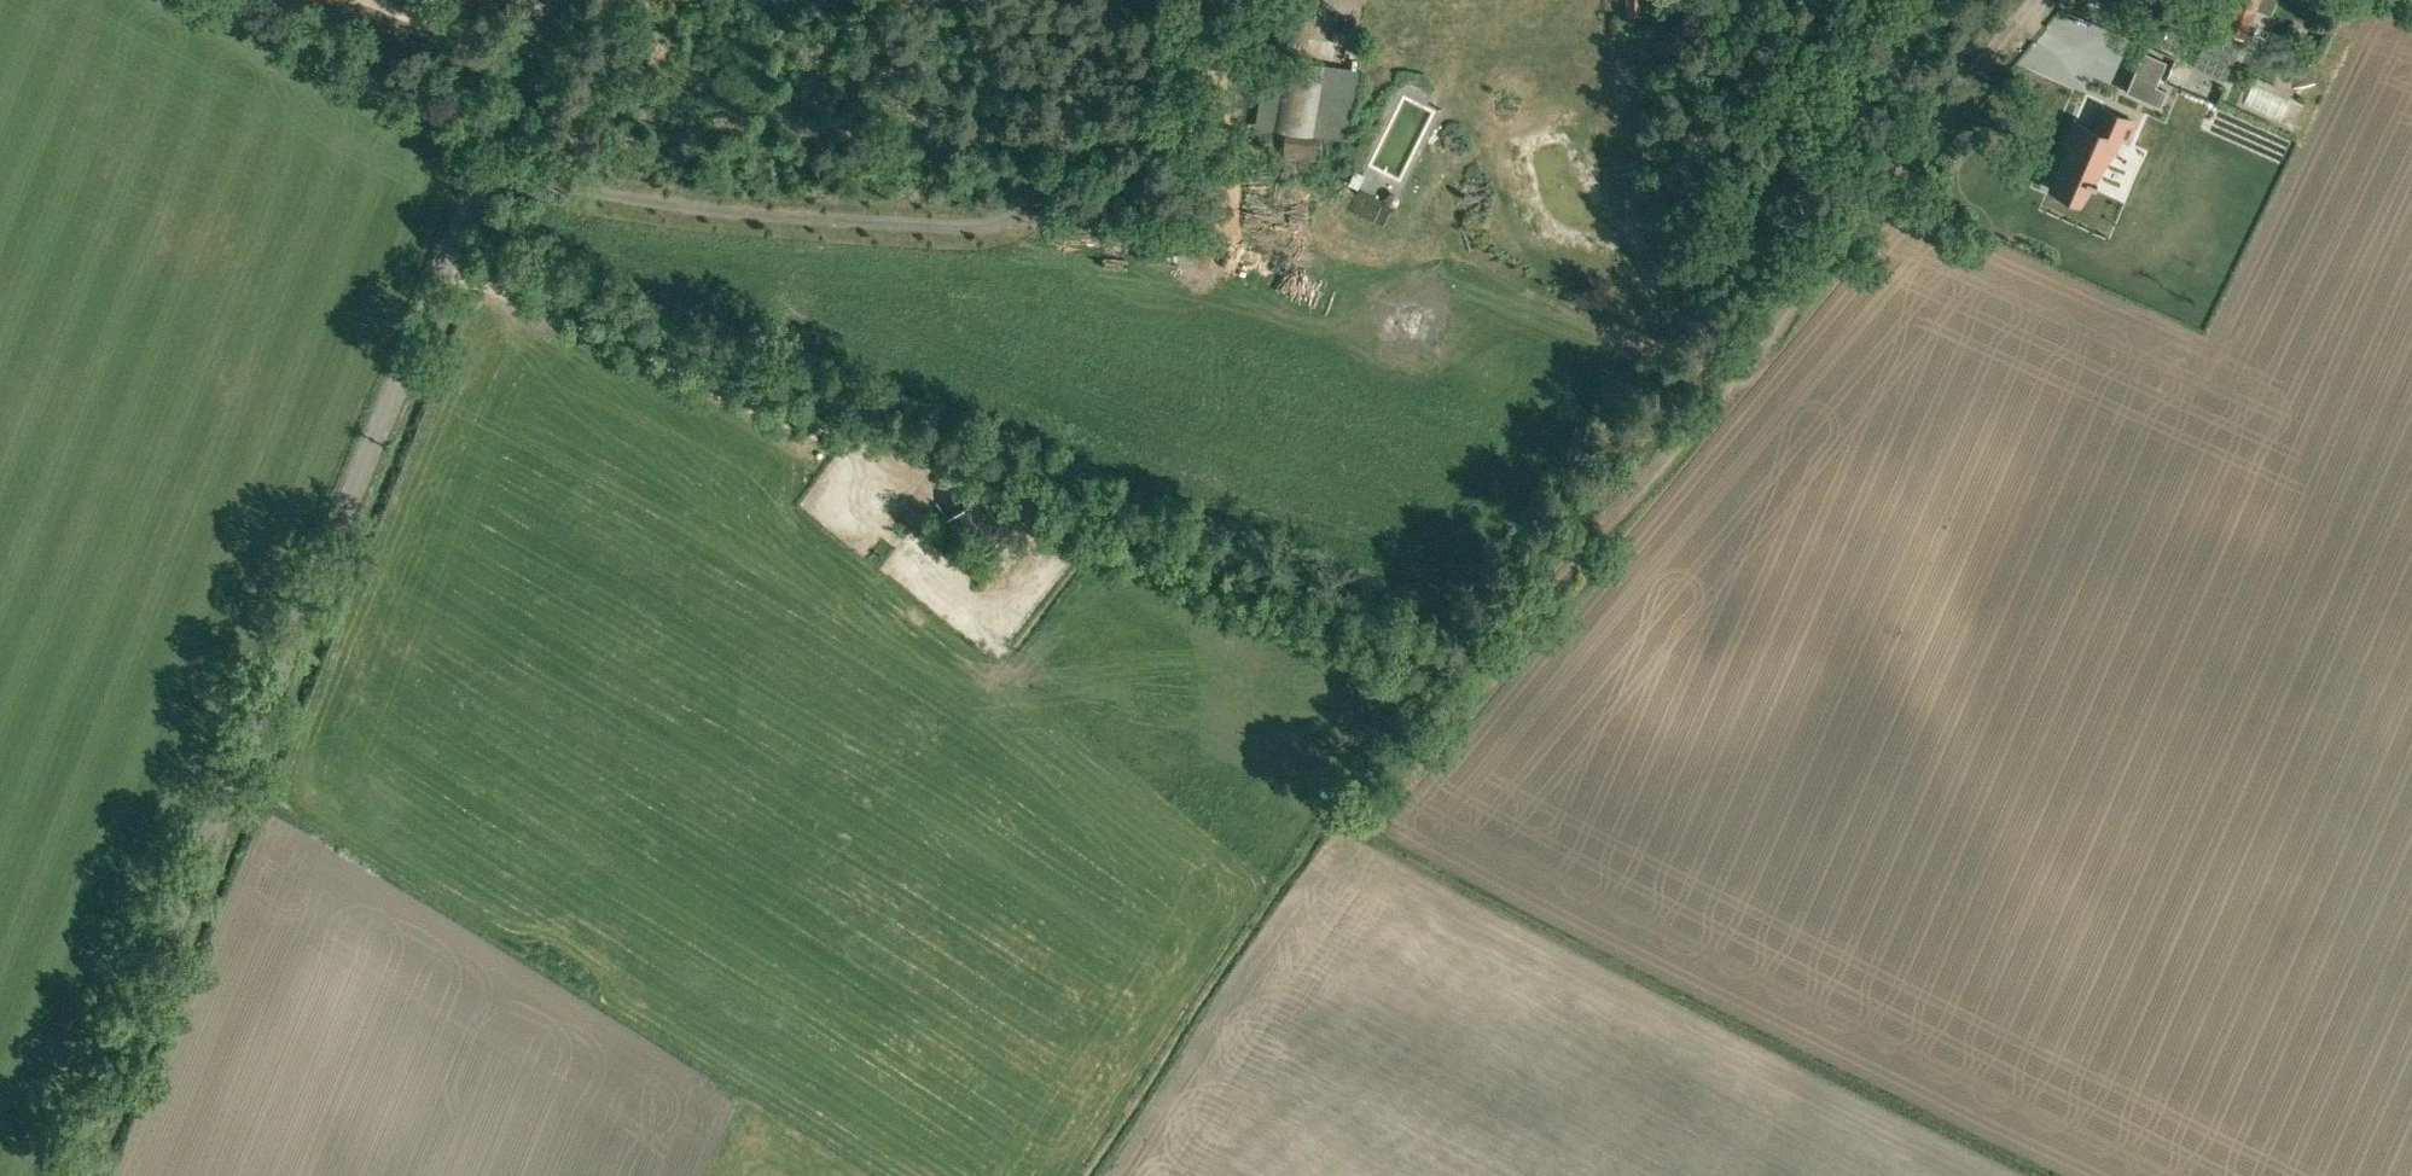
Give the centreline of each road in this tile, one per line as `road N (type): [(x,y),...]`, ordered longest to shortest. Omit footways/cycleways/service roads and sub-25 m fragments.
road 1 (tertiary): [(70,1175),(555,0)]
road 2 (track): [(1358,823),(2030,0)]

